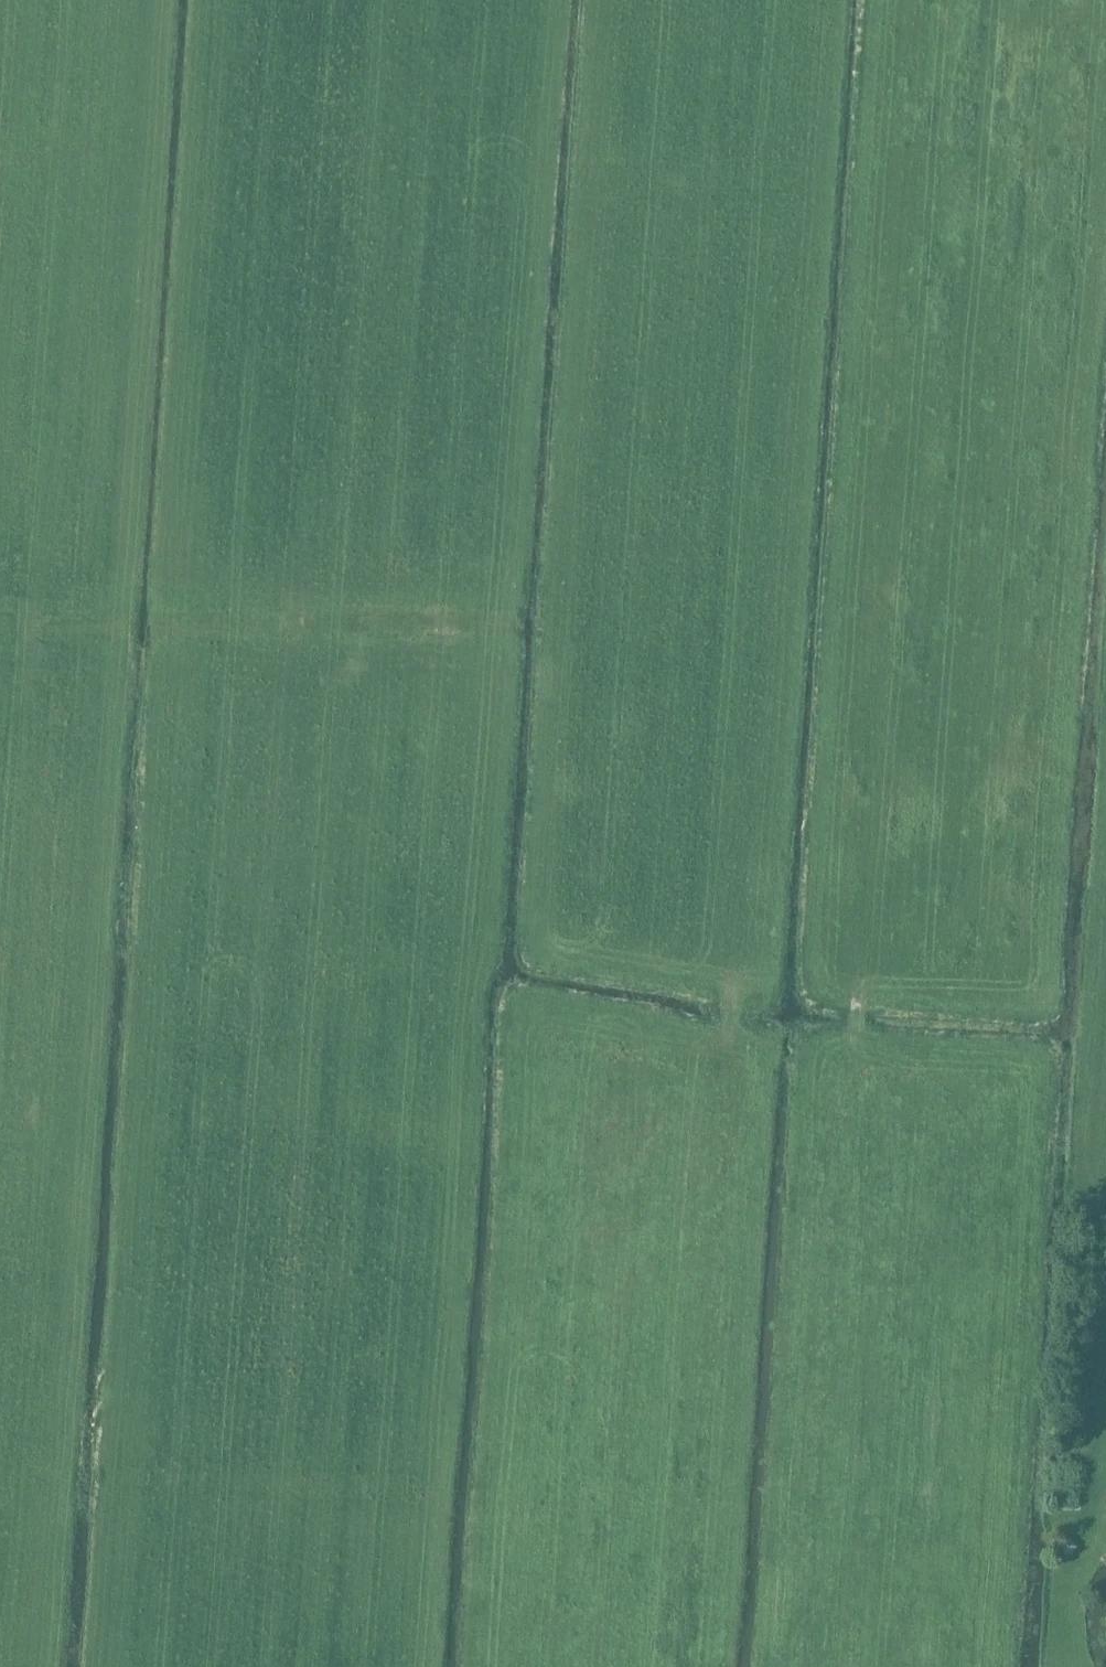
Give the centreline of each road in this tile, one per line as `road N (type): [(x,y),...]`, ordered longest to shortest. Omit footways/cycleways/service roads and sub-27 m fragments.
road 1 (track): [(779,1666),(792,1465),(857,1041),(779,1040)]
road 2 (track): [(692,1666),(734,1089),(733,981)]
road 3 (track): [(857,1041),(878,714)]
road 4 (track): [(502,1018),(779,1040)]

